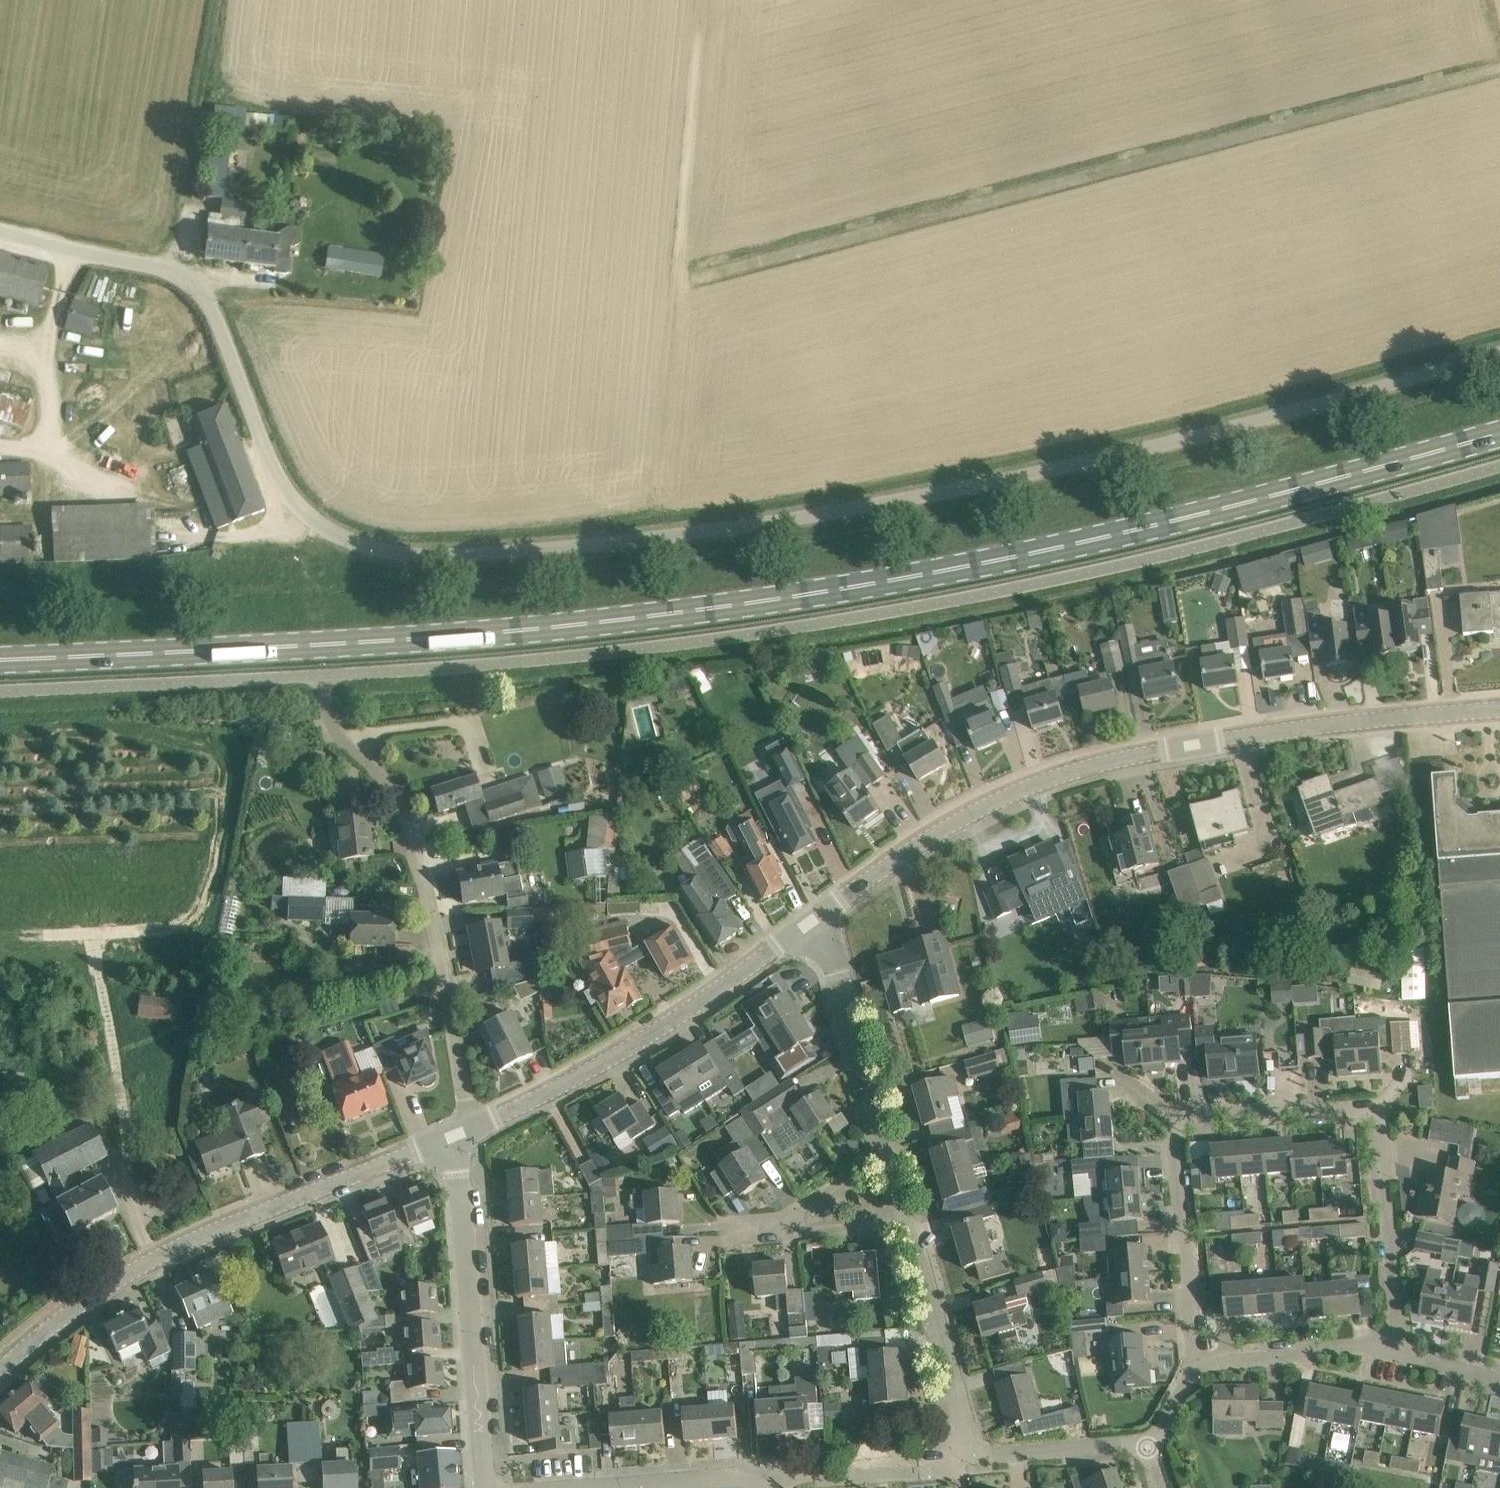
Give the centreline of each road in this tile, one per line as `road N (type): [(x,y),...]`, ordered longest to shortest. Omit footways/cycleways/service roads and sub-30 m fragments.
road 1 (unclassified): [(0,233),(203,283),(268,454),(302,515),(359,546),(402,555),(746,529),(1072,466),(1499,350)]
road 2 (primary): [(0,660),(336,644),(713,608),(1088,540),(1499,434)]
road 3 (track): [(1499,68),(680,285),(705,23),(794,0)]
road 4 (tertiary): [(1499,707),(1249,732),(1074,770),(955,821),(813,920)]
road 5 (residential): [(1199,1364),(1178,1147),(1183,1129),(1197,1119),(1361,1107),(1374,1116),(1392,1346)]
road 6 (tertiary): [(0,1372),(125,1271),(204,1232),(456,1136)]
road 7 (residential): [(456,1136),(463,1090),(424,877),(394,789),(336,734),(329,711)]
road 8 (tertiary): [(813,920),(625,1050),(456,1136)]
road 9 (residential): [(1144,1448),(973,1448),(909,1220)]
road 10 (unclassified): [(482,1487),(456,1136)]
road 11 (track): [(211,0),(178,272)]
road 12 (residential): [(889,1156),(836,959),(813,920)]
road 13 (residential): [(1199,1364),(1392,1346)]
road 14 (residential): [(621,1487),(773,1478)]
road 15 (residential): [(788,1217),(820,1229),(909,1220)]

